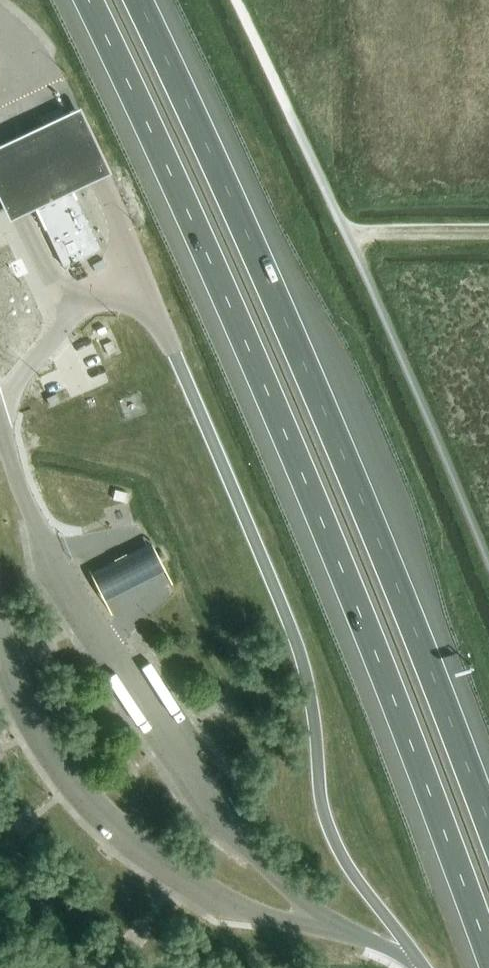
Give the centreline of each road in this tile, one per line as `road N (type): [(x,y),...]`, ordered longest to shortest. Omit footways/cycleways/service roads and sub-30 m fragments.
road 1 (motorway): [(85,0),(283,422),(387,674),(488,964)]
road 2 (motorway): [(488,831),(318,384),(138,0)]
road 3 (track): [(349,240),(488,237)]

